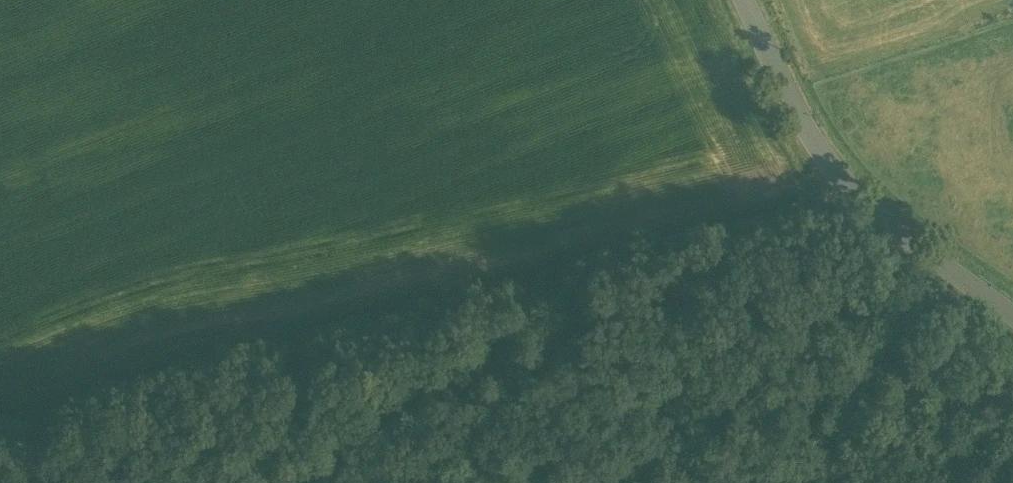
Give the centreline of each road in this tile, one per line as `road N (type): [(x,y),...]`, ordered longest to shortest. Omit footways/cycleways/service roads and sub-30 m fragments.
road 1 (tertiary): [(1012,312),(893,227),(832,166),(745,0)]

